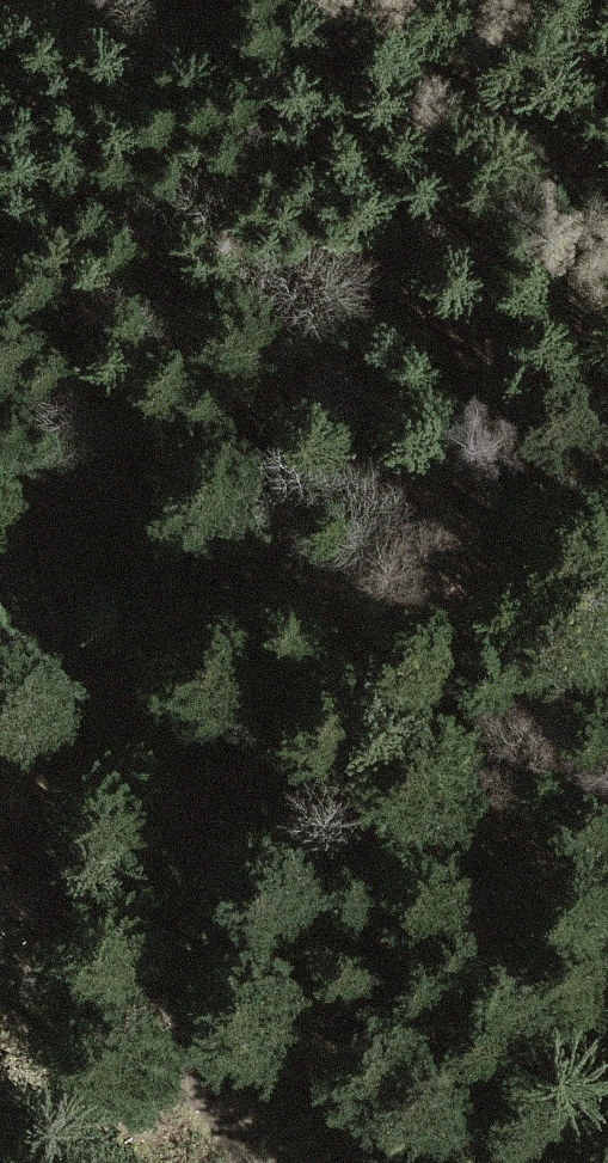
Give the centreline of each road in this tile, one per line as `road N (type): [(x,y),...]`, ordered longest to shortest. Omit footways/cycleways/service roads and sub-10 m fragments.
road 1 (track): [(607,705),(583,679),(435,604),(286,598),(153,509),(69,483),(20,498),(20,552),(387,1141),(387,1162)]
road 2 (track): [(296,0),(389,38),(510,117),(587,176),(607,207)]
road 3 (track): [(246,1162),(180,1071),(0,975)]

